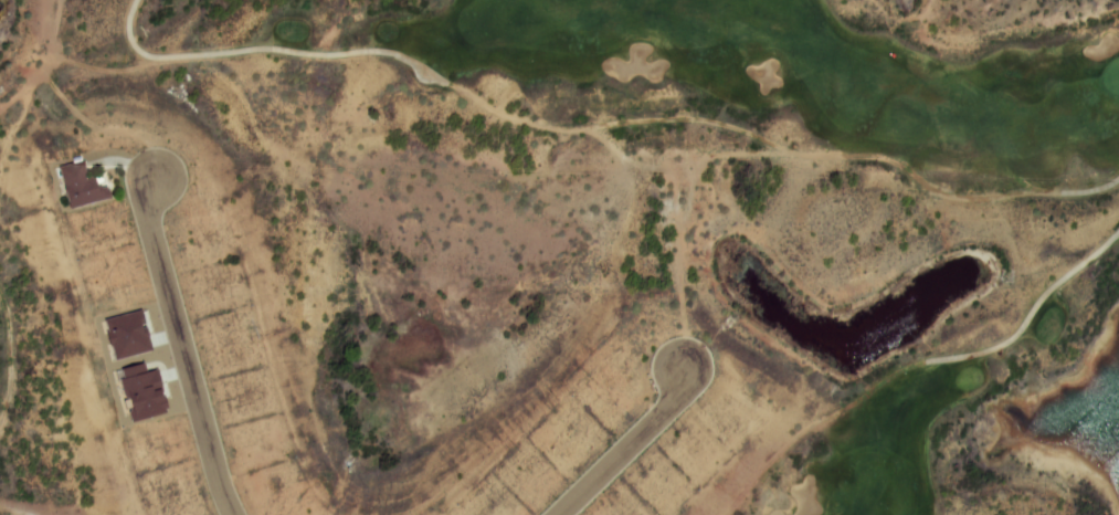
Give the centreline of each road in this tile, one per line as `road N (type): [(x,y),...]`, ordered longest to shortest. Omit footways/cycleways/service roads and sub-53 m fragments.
road 1 (track): [(136,0),(131,36),(155,59),(252,50),(390,54),(513,120),(712,123),(802,156),(877,157),(952,197),(1069,195),(1118,180)]
road 2 (track): [(1118,232),(1051,288),(1005,345),(904,368),(785,449),(729,514)]
road 3 (residential): [(152,181),(145,213),(218,485),(233,514)]
road 4 (residential): [(557,514),(669,403),(680,379)]
road 5 (track): [(0,295),(11,359),(0,426)]

